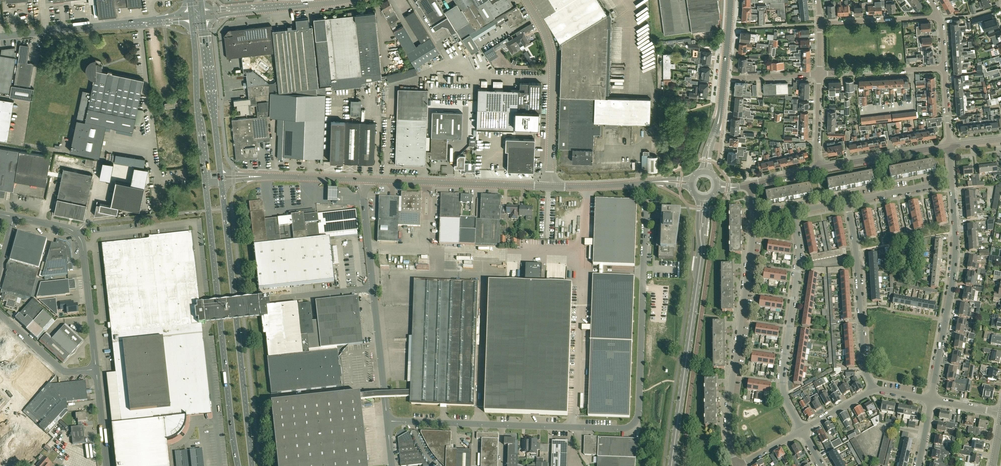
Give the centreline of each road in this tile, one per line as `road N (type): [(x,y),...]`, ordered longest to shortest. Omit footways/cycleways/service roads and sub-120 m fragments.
road 1 (primary): [(205,179),(238,465)]
road 2 (primary): [(253,465),(221,182)]
road 3 (residential): [(737,465),(728,410),(754,219)]
road 4 (unclassified): [(631,426),(639,414),(643,183)]
road 5 (unclassified): [(388,422),(362,180)]
road 6 (unclassified): [(631,426),(388,422)]
road 7 (secondary): [(672,465),(701,237)]
road 8 (residential): [(803,431),(783,383),(800,255),(794,211)]
road 9 (residential): [(874,392),(863,365),(847,201)]
road 10 (unclassified): [(0,37),(192,16)]
road 11 (unclassified): [(549,186),(551,60),(525,0)]
road 12 (unclassified): [(549,186),(362,180)]
road 13 (primary): [(192,16),(205,179)]
road 14 (primary): [(220,174),(203,15)]
road 15 (tertiary): [(203,15),(346,0)]
road 16 (residential): [(946,320),(956,255),(952,181)]
road 17 (unclassified): [(96,369),(77,233)]
road 18 (unclassified): [(816,169),(949,146)]
road 19 (residential): [(819,74),(943,69)]

